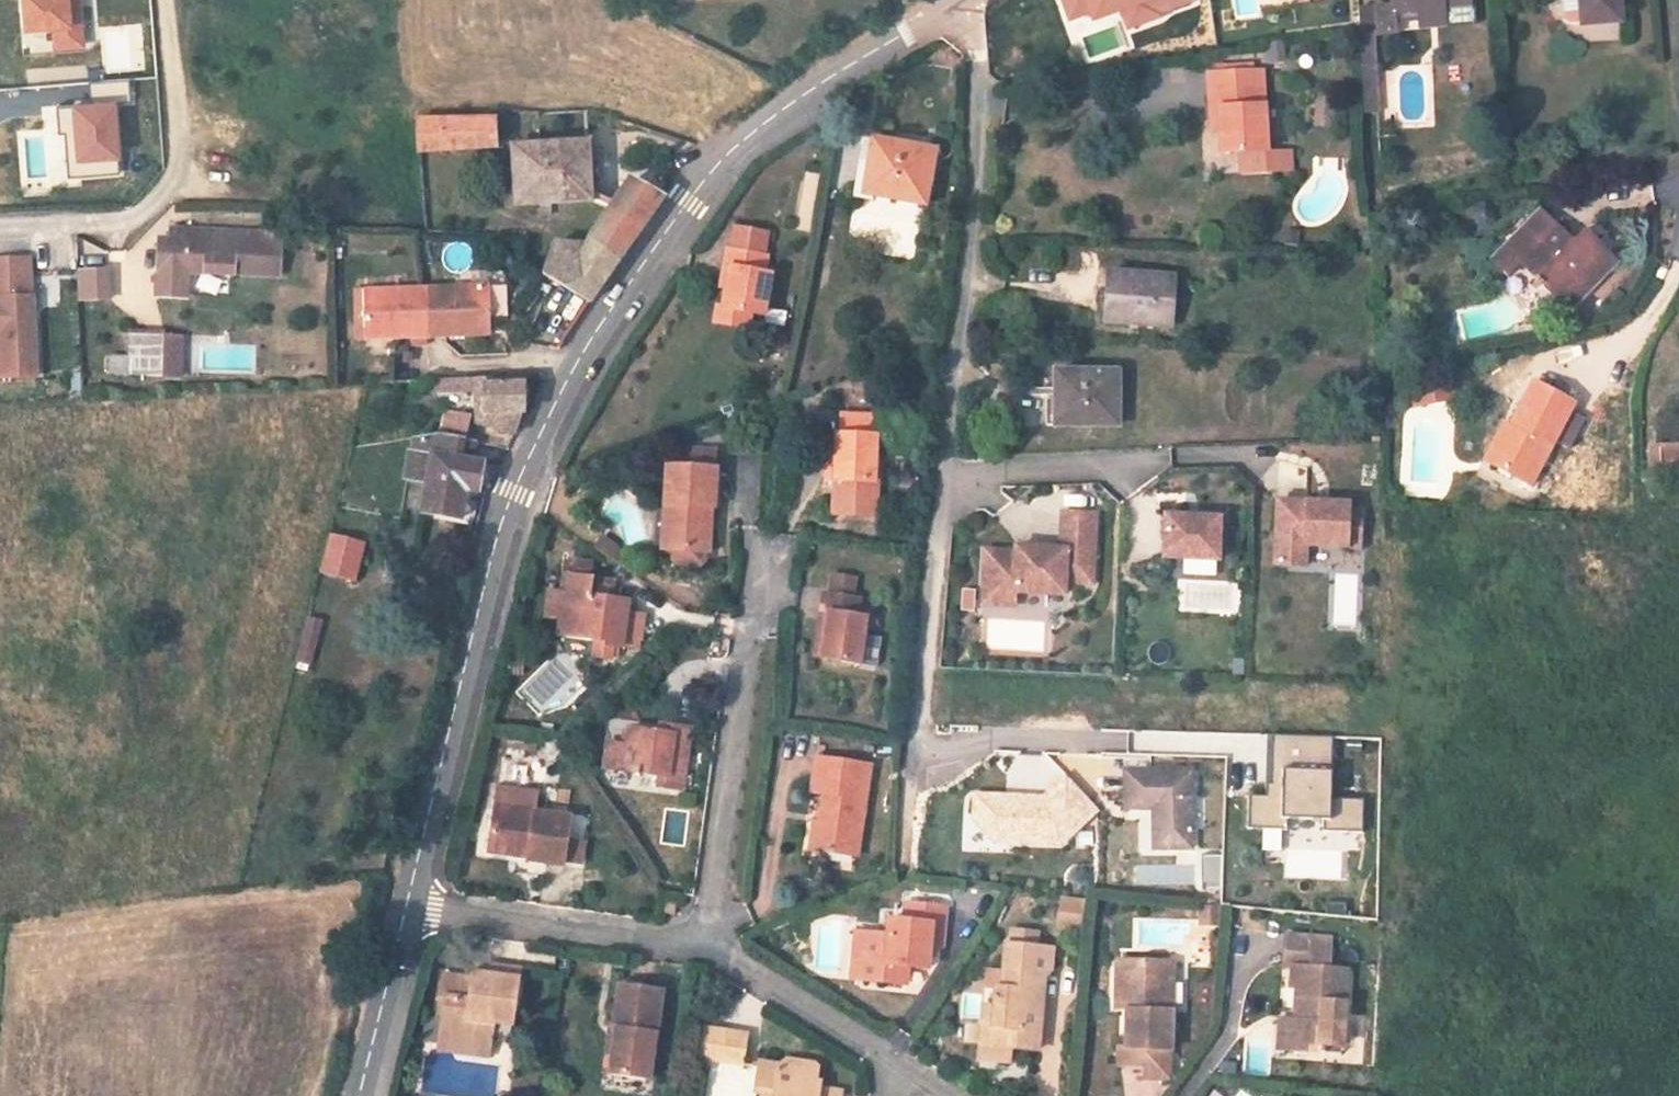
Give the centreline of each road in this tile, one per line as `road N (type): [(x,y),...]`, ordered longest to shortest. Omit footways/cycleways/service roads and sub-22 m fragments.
road 1 (unclassified): [(405,905),(520,456),(621,275),(705,177),(870,44),(941,0)]
road 2 (track): [(959,0),(972,27),(971,174),(940,432),(948,480),(1306,460)]
road 3 (residential): [(764,552),(703,944)]
road 4 (residential): [(0,227),(129,221),(158,201),(181,141),(167,0)]
road 5 (residential): [(405,905),(703,944)]
road 6 (residential): [(703,944),(943,1095)]
road 7 (unclassified): [(359,1095),(405,905)]

